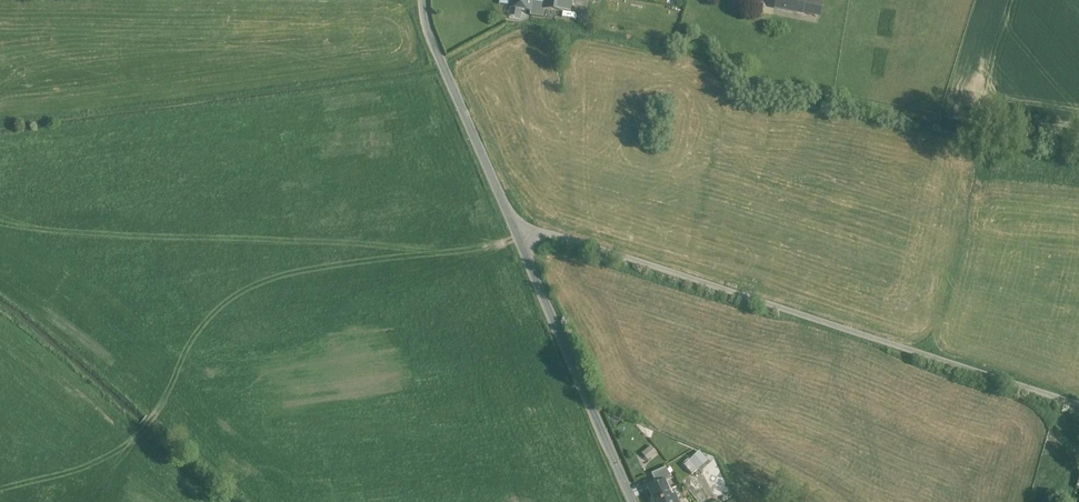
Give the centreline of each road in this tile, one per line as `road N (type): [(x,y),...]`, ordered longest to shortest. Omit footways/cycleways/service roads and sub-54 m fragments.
road 1 (unclassified): [(524,242),(546,233),(580,239),(1078,401)]
road 2 (unclassified): [(524,242),(635,501)]
road 3 (unclassified): [(424,0),(435,48),(524,242)]

